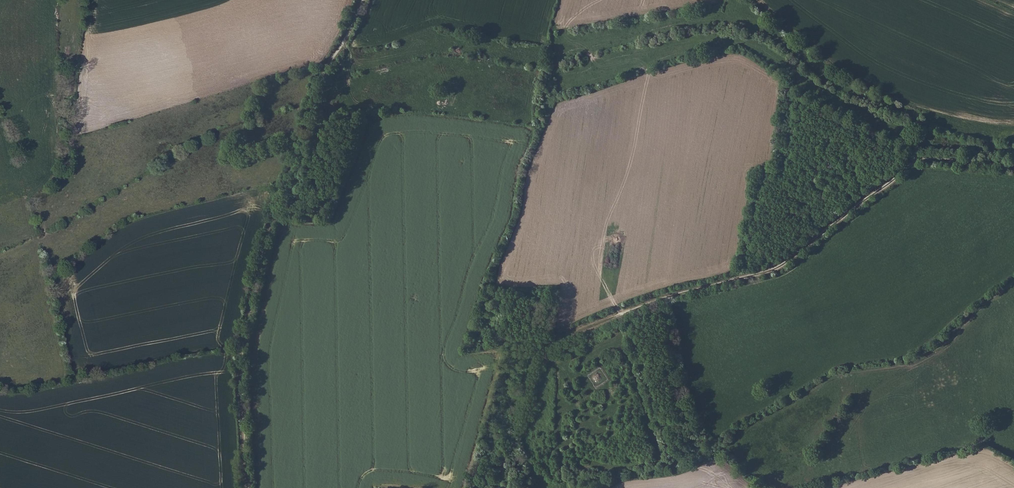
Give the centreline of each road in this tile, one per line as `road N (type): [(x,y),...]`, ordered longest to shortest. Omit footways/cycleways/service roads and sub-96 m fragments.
road 1 (track): [(1013,167),(915,161),(790,262),(549,342),(501,348)]
road 2 (track): [(249,487),(244,359),(252,311),(327,67),(364,0)]

